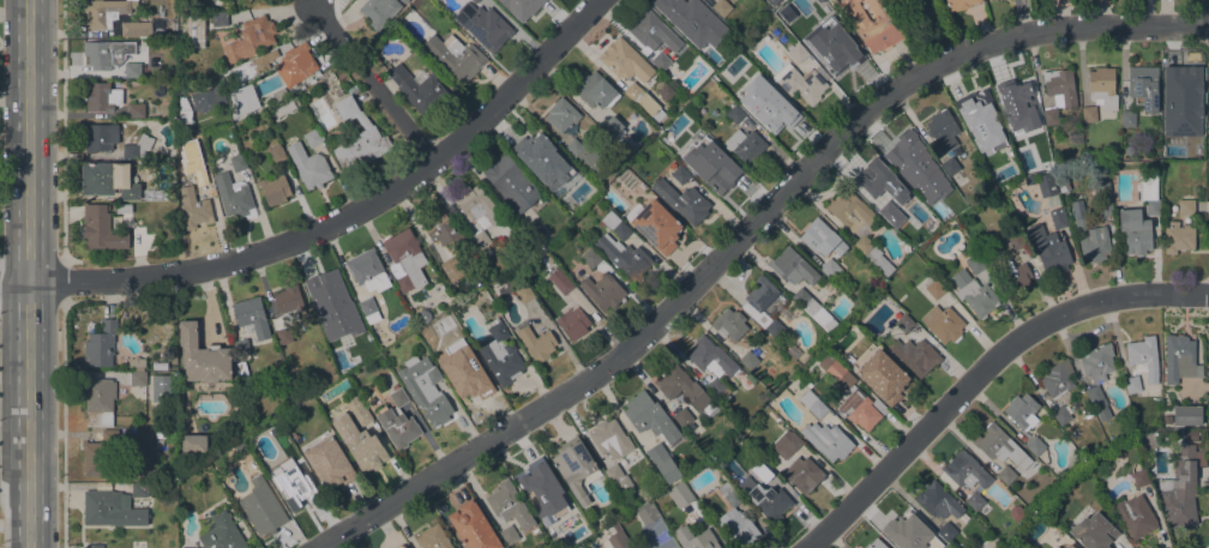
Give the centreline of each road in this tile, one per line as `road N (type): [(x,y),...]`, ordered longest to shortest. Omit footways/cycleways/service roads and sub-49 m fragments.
road 1 (residential): [(1208,26),(1040,32),(991,43),(914,77),(872,106),(615,360),(313,547)]
road 2 (residential): [(597,0),(433,163),(356,213),(275,248),(163,275),(0,281)]
road 3 (primary): [(28,547),(28,0)]
road 4 (residential): [(1208,293),(1101,300),(1025,335),(806,547)]
road 5 (residential): [(433,163),(314,6)]

